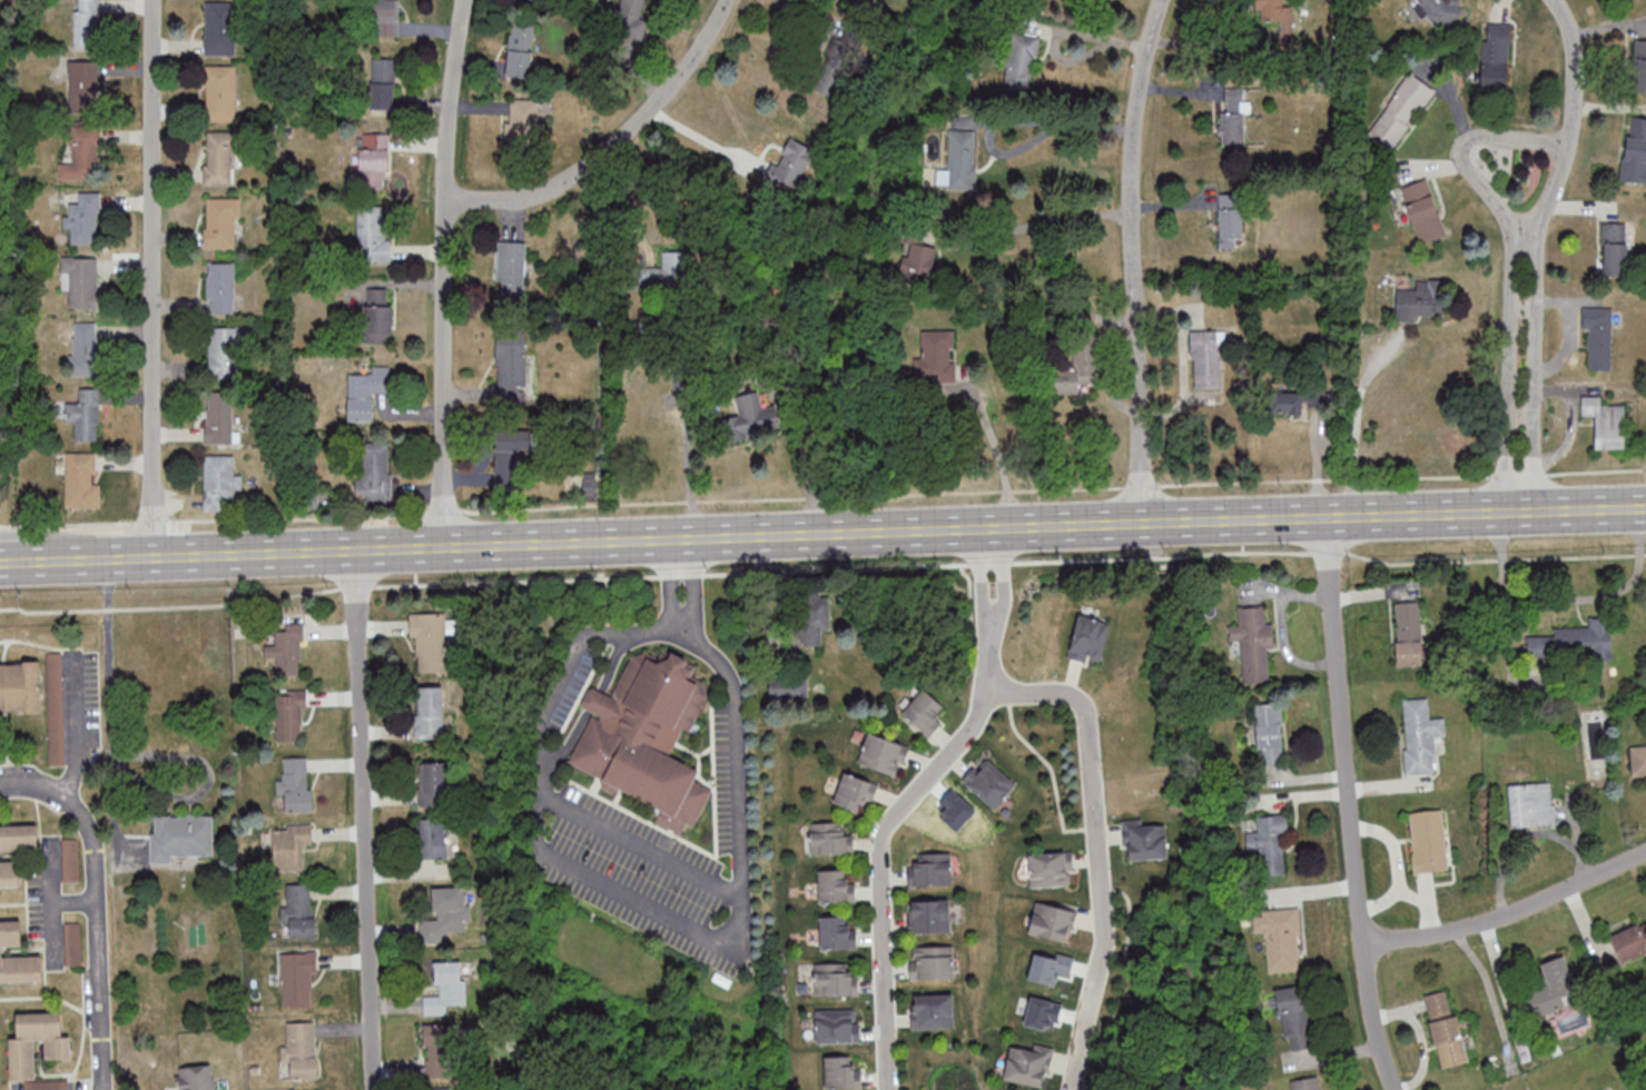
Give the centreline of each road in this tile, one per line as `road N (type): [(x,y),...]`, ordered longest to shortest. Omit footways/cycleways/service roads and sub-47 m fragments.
road 1 (secondary): [(1645,508),(33,561)]
road 2 (residential): [(1397,1089),(1364,942),(1328,517)]
road 3 (residential): [(152,557),(154,0)]
road 4 (residential): [(444,547),(446,161),(467,0)]
road 5 (residential): [(375,1089),(356,552)]
road 6 (residential): [(1144,524),(1135,129),(1163,0)]
road 7 (residential): [(1520,512),(1525,244),(1559,171),(1576,86),(1573,38),(1553,0)]
road 8 (residential): [(1072,1089),(1105,947),(1087,715),(1064,692),(986,685)]
road 9 (residential): [(986,685),(973,724),(881,833),(888,1089)]
road 10 (residential): [(446,201),(529,198),(565,182),(670,88),(727,0)]
road 11 (residential): [(107,1089),(97,862),(90,829),(67,796)]
road 12 (residential): [(1645,851),(1484,924),(1364,942)]
road 13 (residential): [(989,527),(986,685)]

